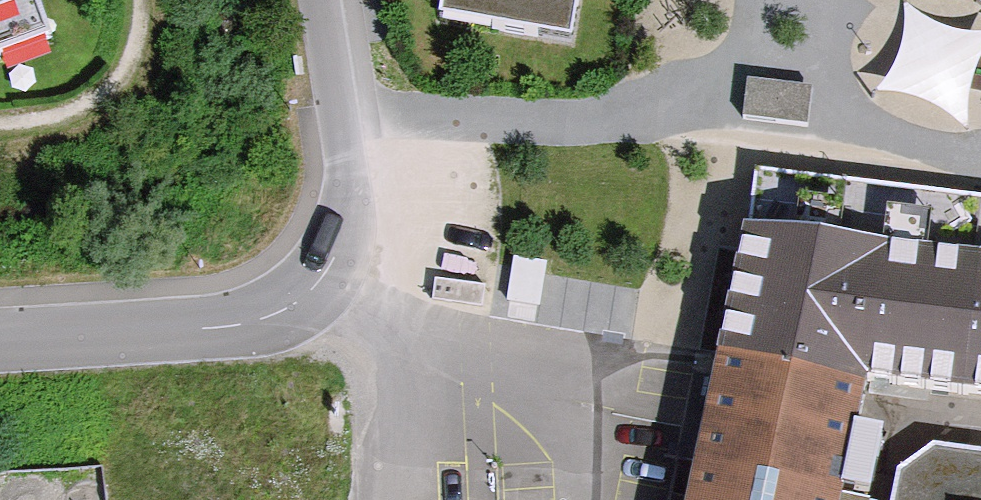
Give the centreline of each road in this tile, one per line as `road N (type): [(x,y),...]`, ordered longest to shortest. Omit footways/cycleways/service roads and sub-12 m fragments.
road 1 (residential): [(349,168),(347,222),(335,259),(320,282),(282,313),(235,326),(0,340)]
road 2 (residential): [(349,168),(323,0)]

